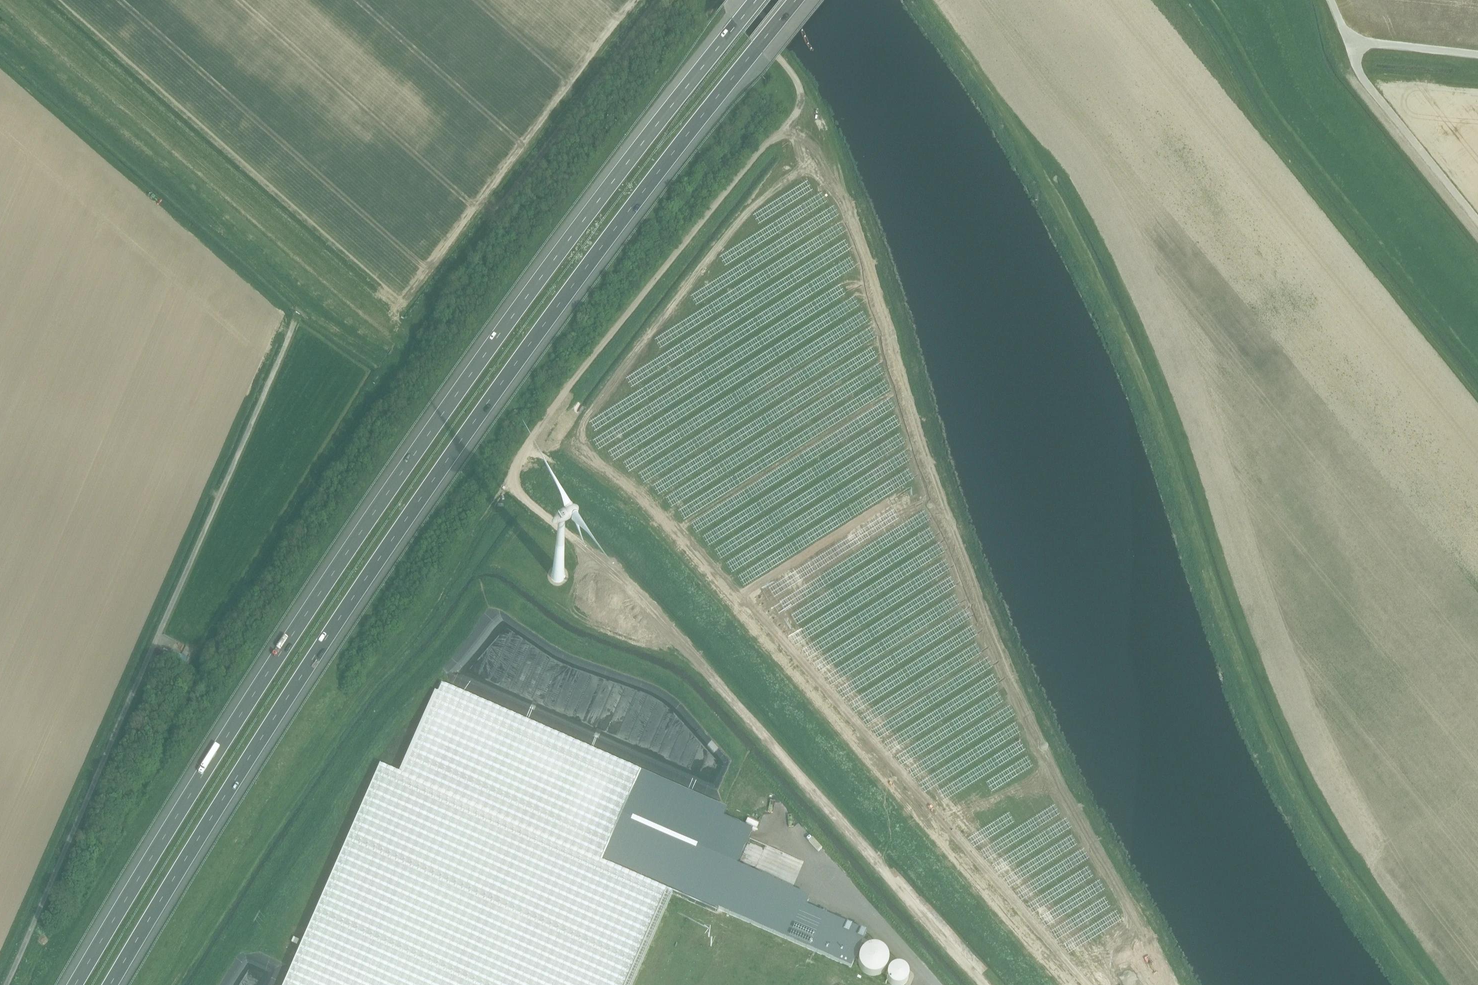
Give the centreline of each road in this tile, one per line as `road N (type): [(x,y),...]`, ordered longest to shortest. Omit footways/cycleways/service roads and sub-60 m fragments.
road 1 (track): [(185,984),(537,434),(800,101),(798,80),(724,0)]
road 2 (motorway): [(111,984),(294,689),(466,435),(796,0)]
road 3 (motorway): [(757,0),(438,421),(269,671),(77,984)]
road 4 (unclassified): [(7,984),(295,323)]
road 5 (track): [(1204,0),(1268,114),(1477,371)]

